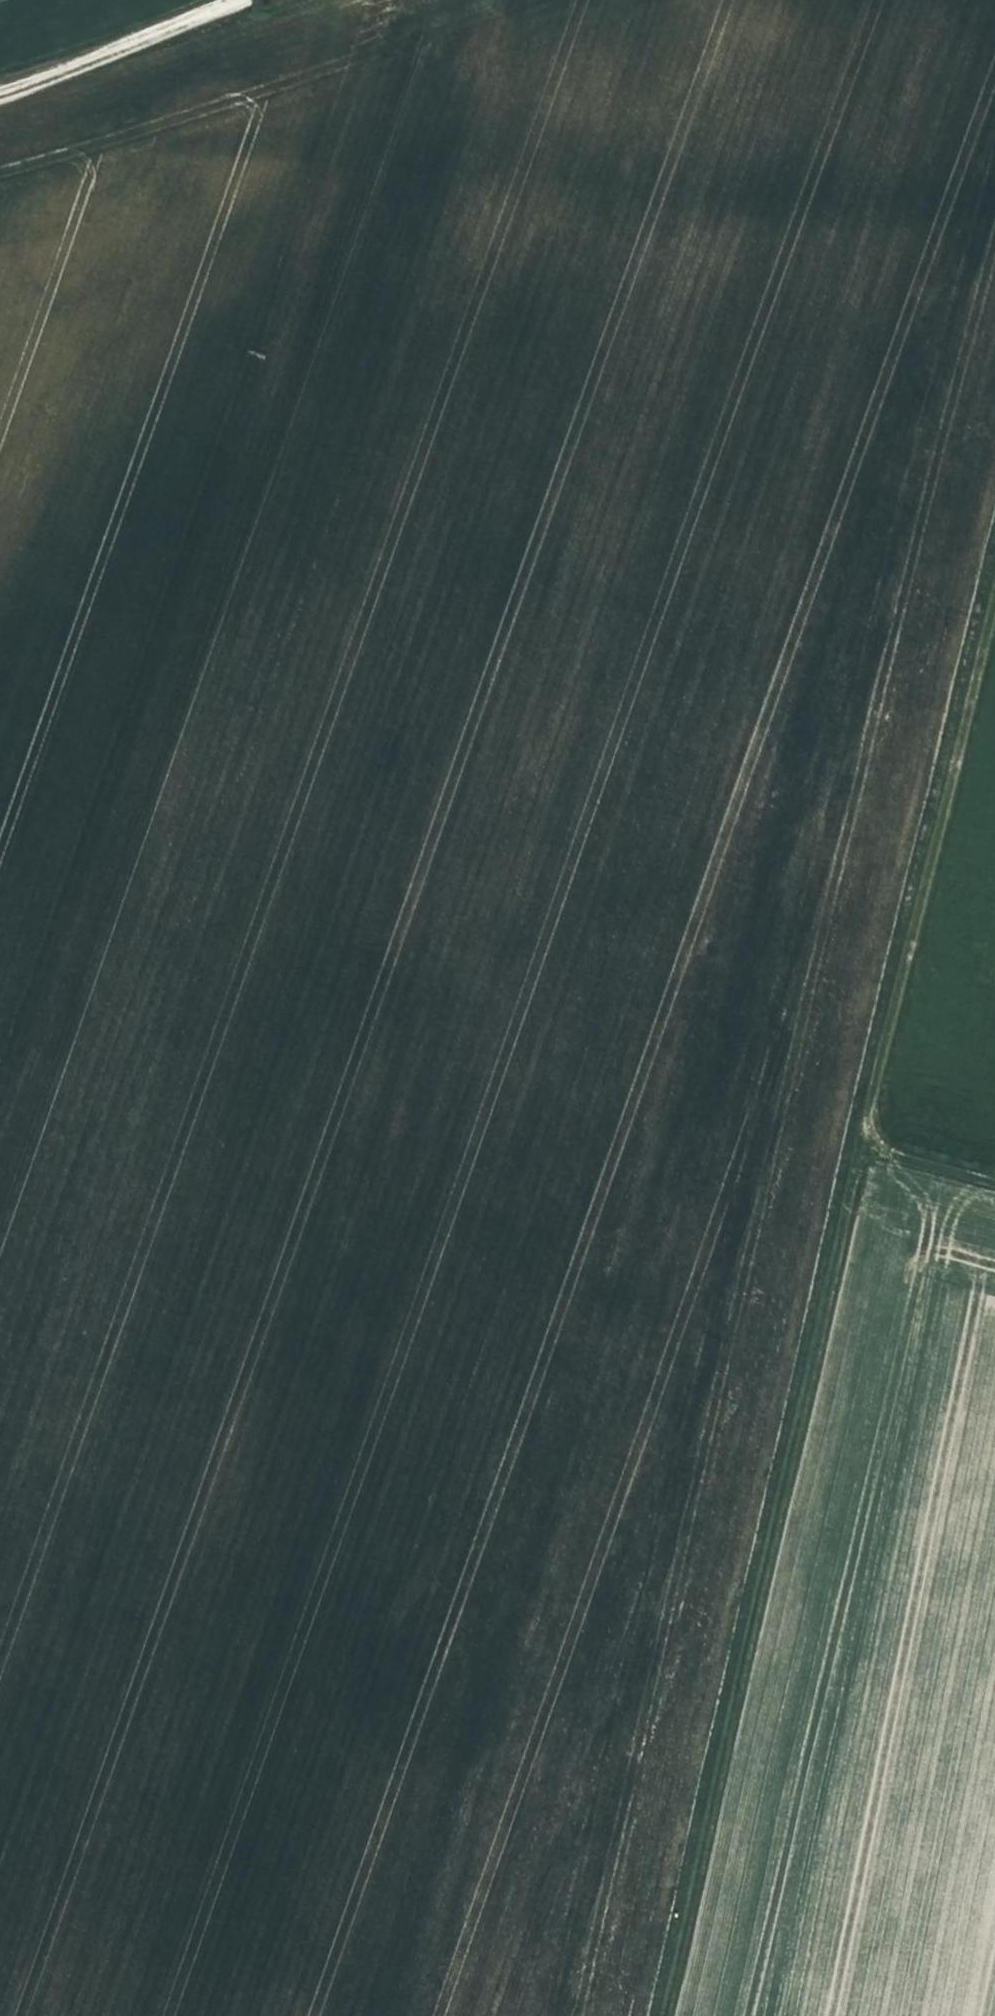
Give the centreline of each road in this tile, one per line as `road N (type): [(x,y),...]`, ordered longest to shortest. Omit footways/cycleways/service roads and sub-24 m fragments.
road 1 (track): [(869,1135),(856,1165),(666,2015)]
road 2 (track): [(994,1186),(897,1158),(871,1142),(866,1121),(994,596)]
road 3 (track): [(0,89),(249,0)]

